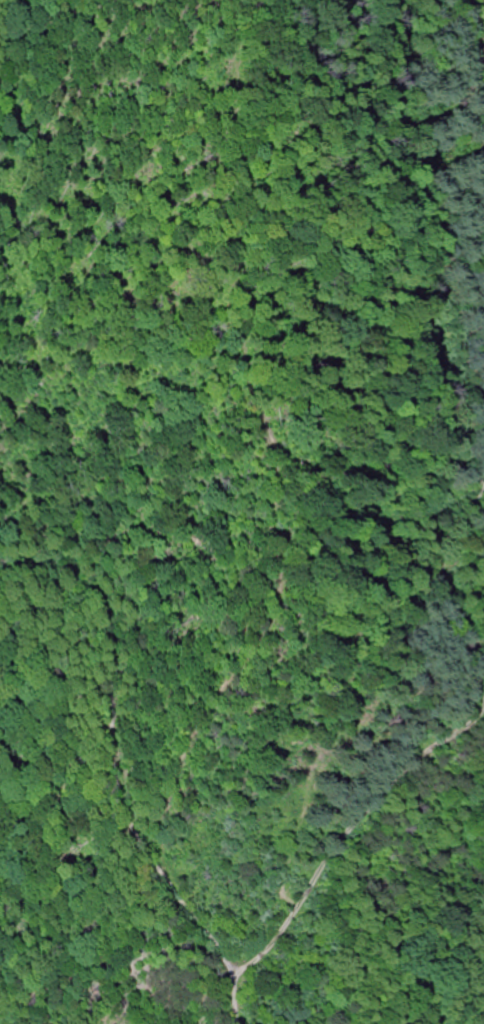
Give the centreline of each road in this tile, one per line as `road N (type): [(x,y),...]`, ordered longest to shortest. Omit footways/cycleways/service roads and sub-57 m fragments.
road 1 (track): [(234,1023),(234,984),(284,927),(326,845),(425,829),(483,789)]

